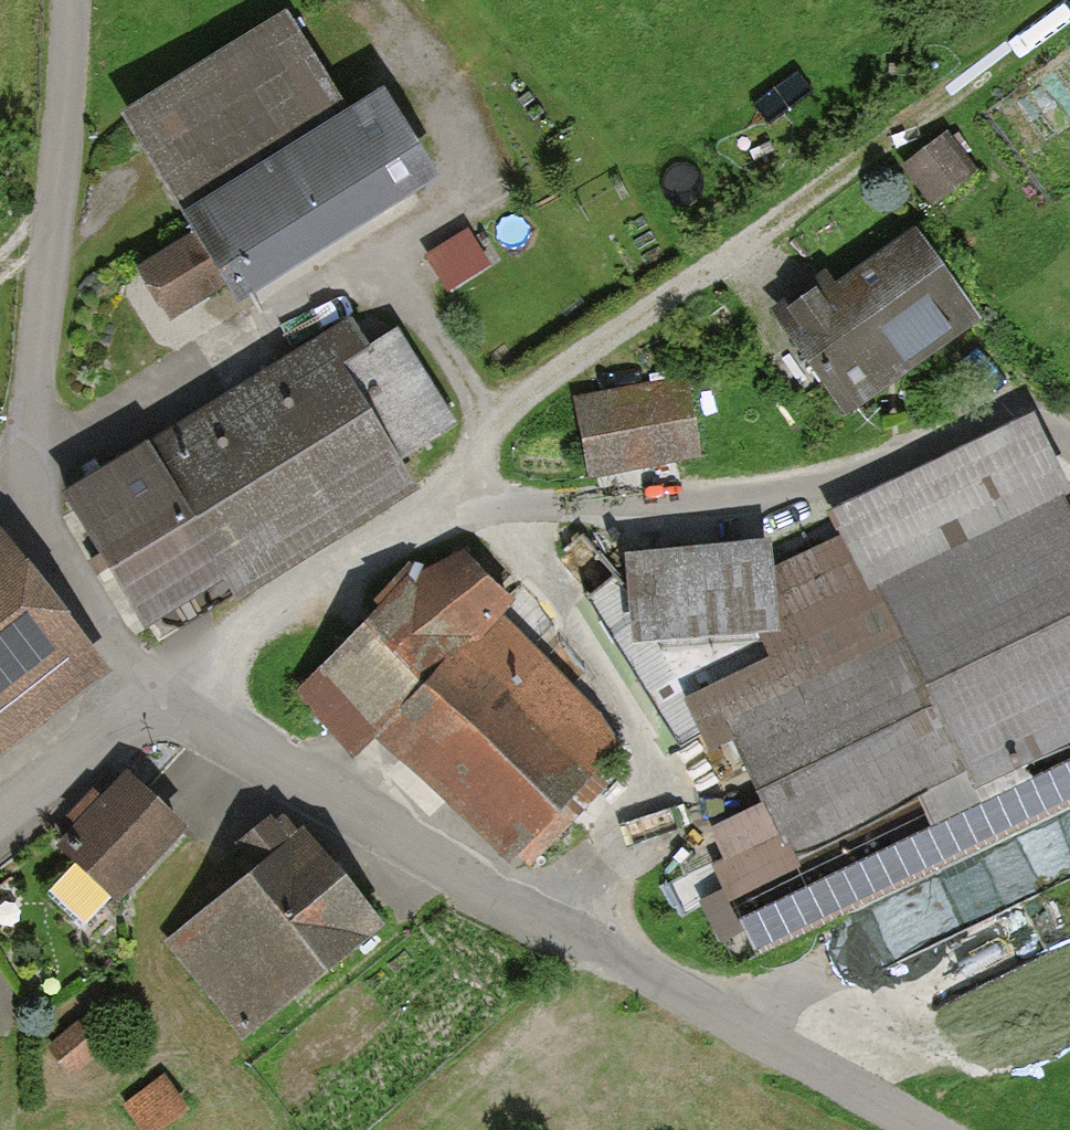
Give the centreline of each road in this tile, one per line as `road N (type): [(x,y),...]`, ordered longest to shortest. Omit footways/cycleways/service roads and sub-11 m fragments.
road 1 (track): [(541,928),(611,849),(660,755),(640,699),(482,493),(511,397),(1069,13)]
road 2 (track): [(1003,409),(790,501),(482,493),(170,694)]
road 3 (unclassified): [(914,1129),(705,1031),(170,694)]
road 4 (unclassified): [(170,694),(11,449),(68,0)]
road 5 (unclassified): [(170,694),(0,822)]

